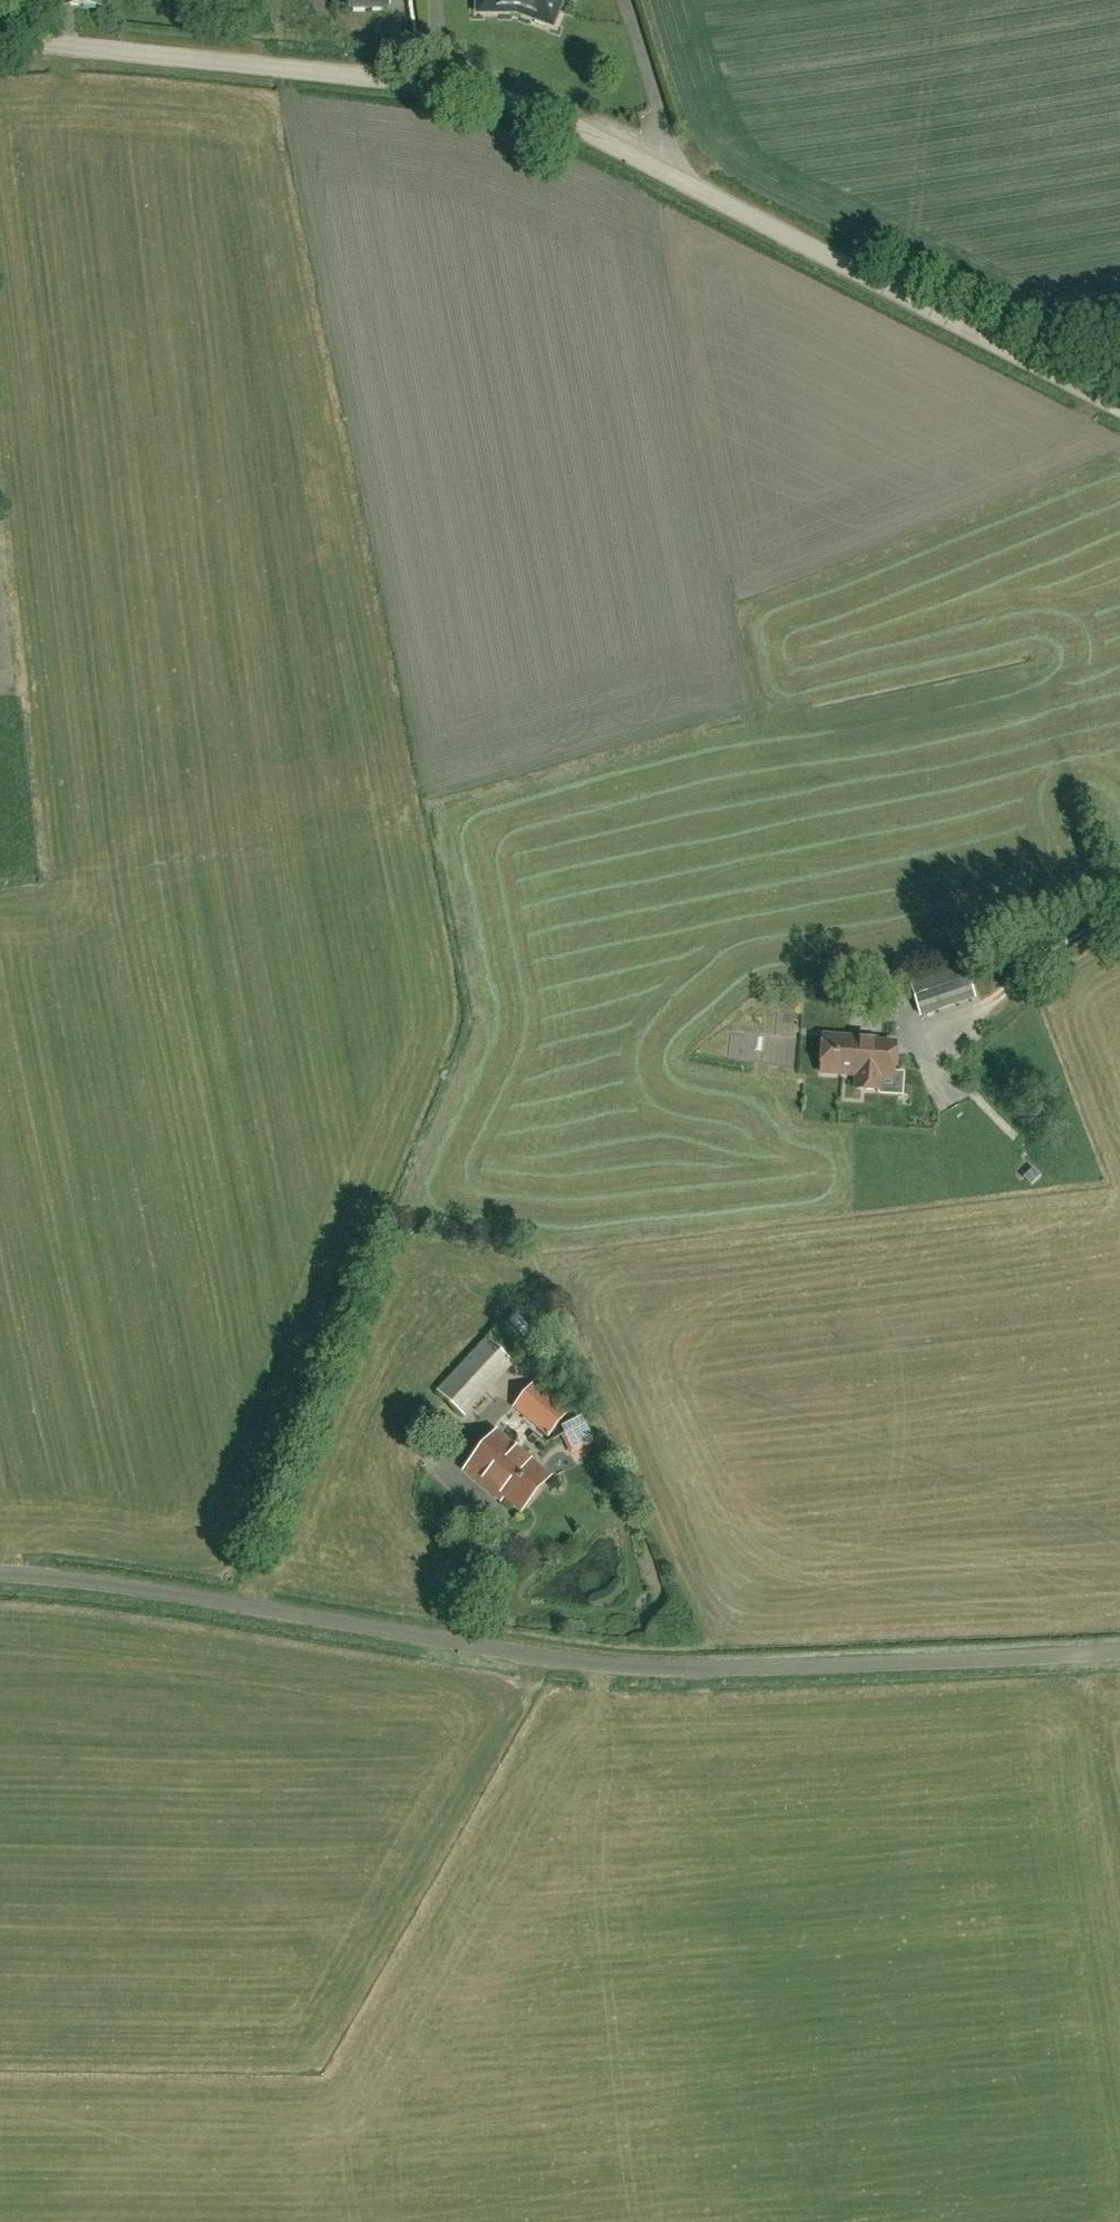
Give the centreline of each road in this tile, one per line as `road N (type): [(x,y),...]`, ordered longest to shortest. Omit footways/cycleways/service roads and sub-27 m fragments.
road 1 (unclassified): [(1119,406),(516,102),(366,75),(0,32)]
road 2 (unclassified): [(0,1574),(74,1580),(560,1664),(668,1672),(1119,1652)]

